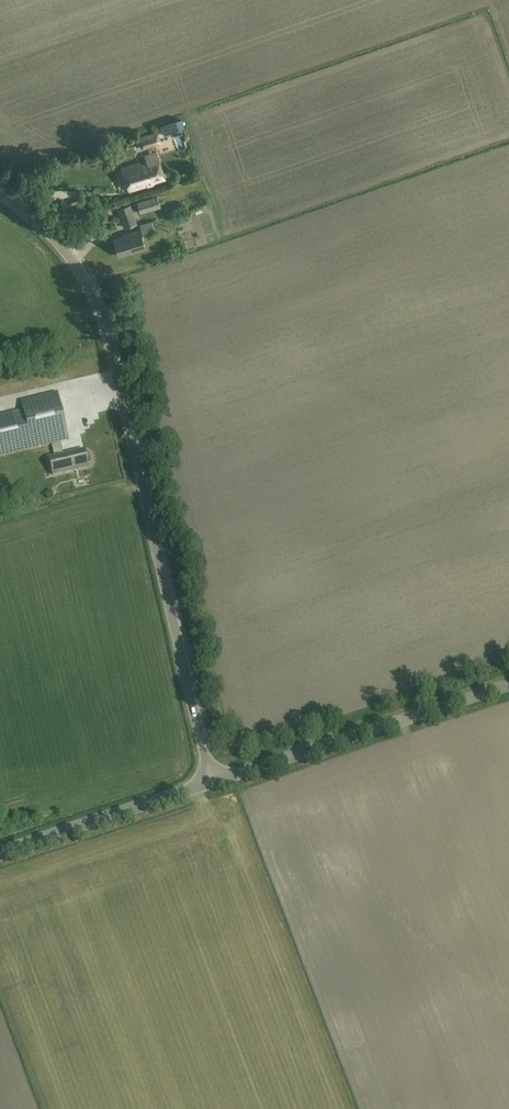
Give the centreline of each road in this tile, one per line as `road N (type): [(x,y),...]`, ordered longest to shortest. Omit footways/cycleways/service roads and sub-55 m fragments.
road 1 (tertiary): [(211,783),(99,303),(59,242),(0,191)]
road 2 (tertiary): [(211,783),(508,685)]
road 3 (tertiary): [(0,852),(211,783)]

